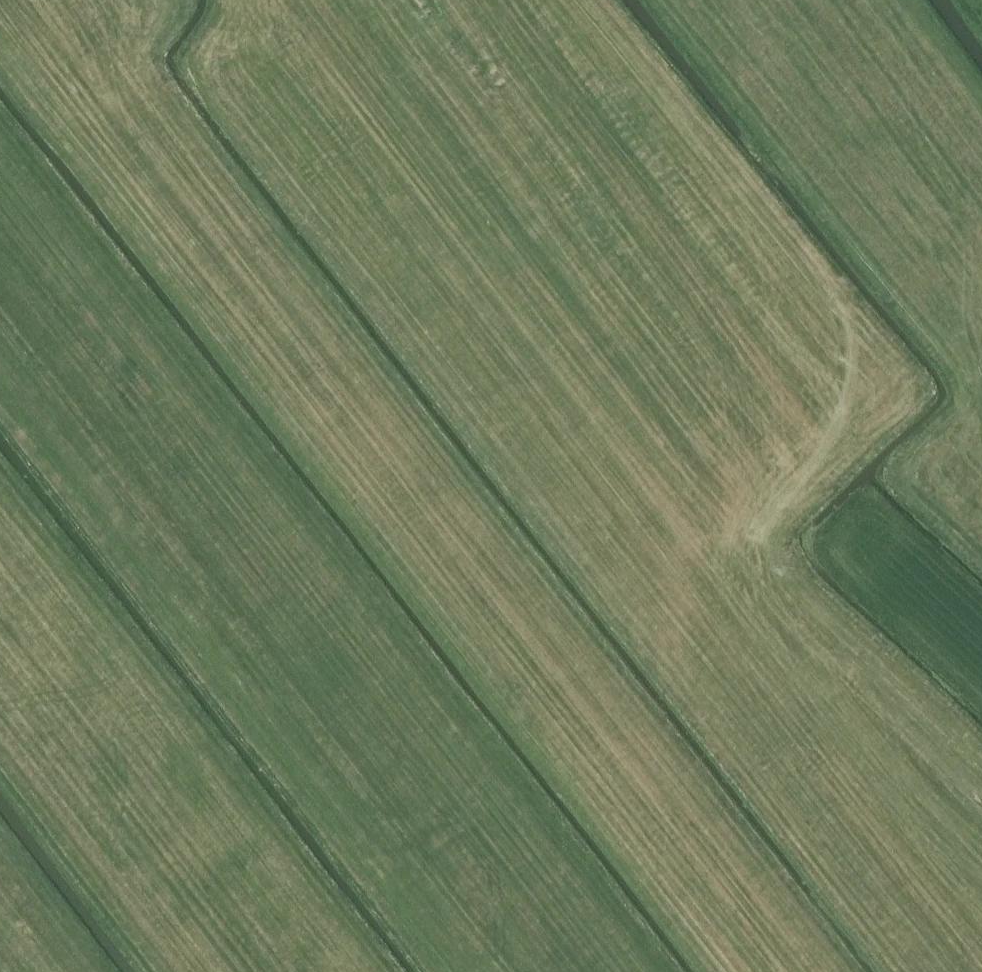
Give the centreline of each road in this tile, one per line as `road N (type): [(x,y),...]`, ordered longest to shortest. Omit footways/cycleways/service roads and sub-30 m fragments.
road 1 (track): [(451,971),(0,389)]
road 2 (track): [(173,971),(0,749)]

